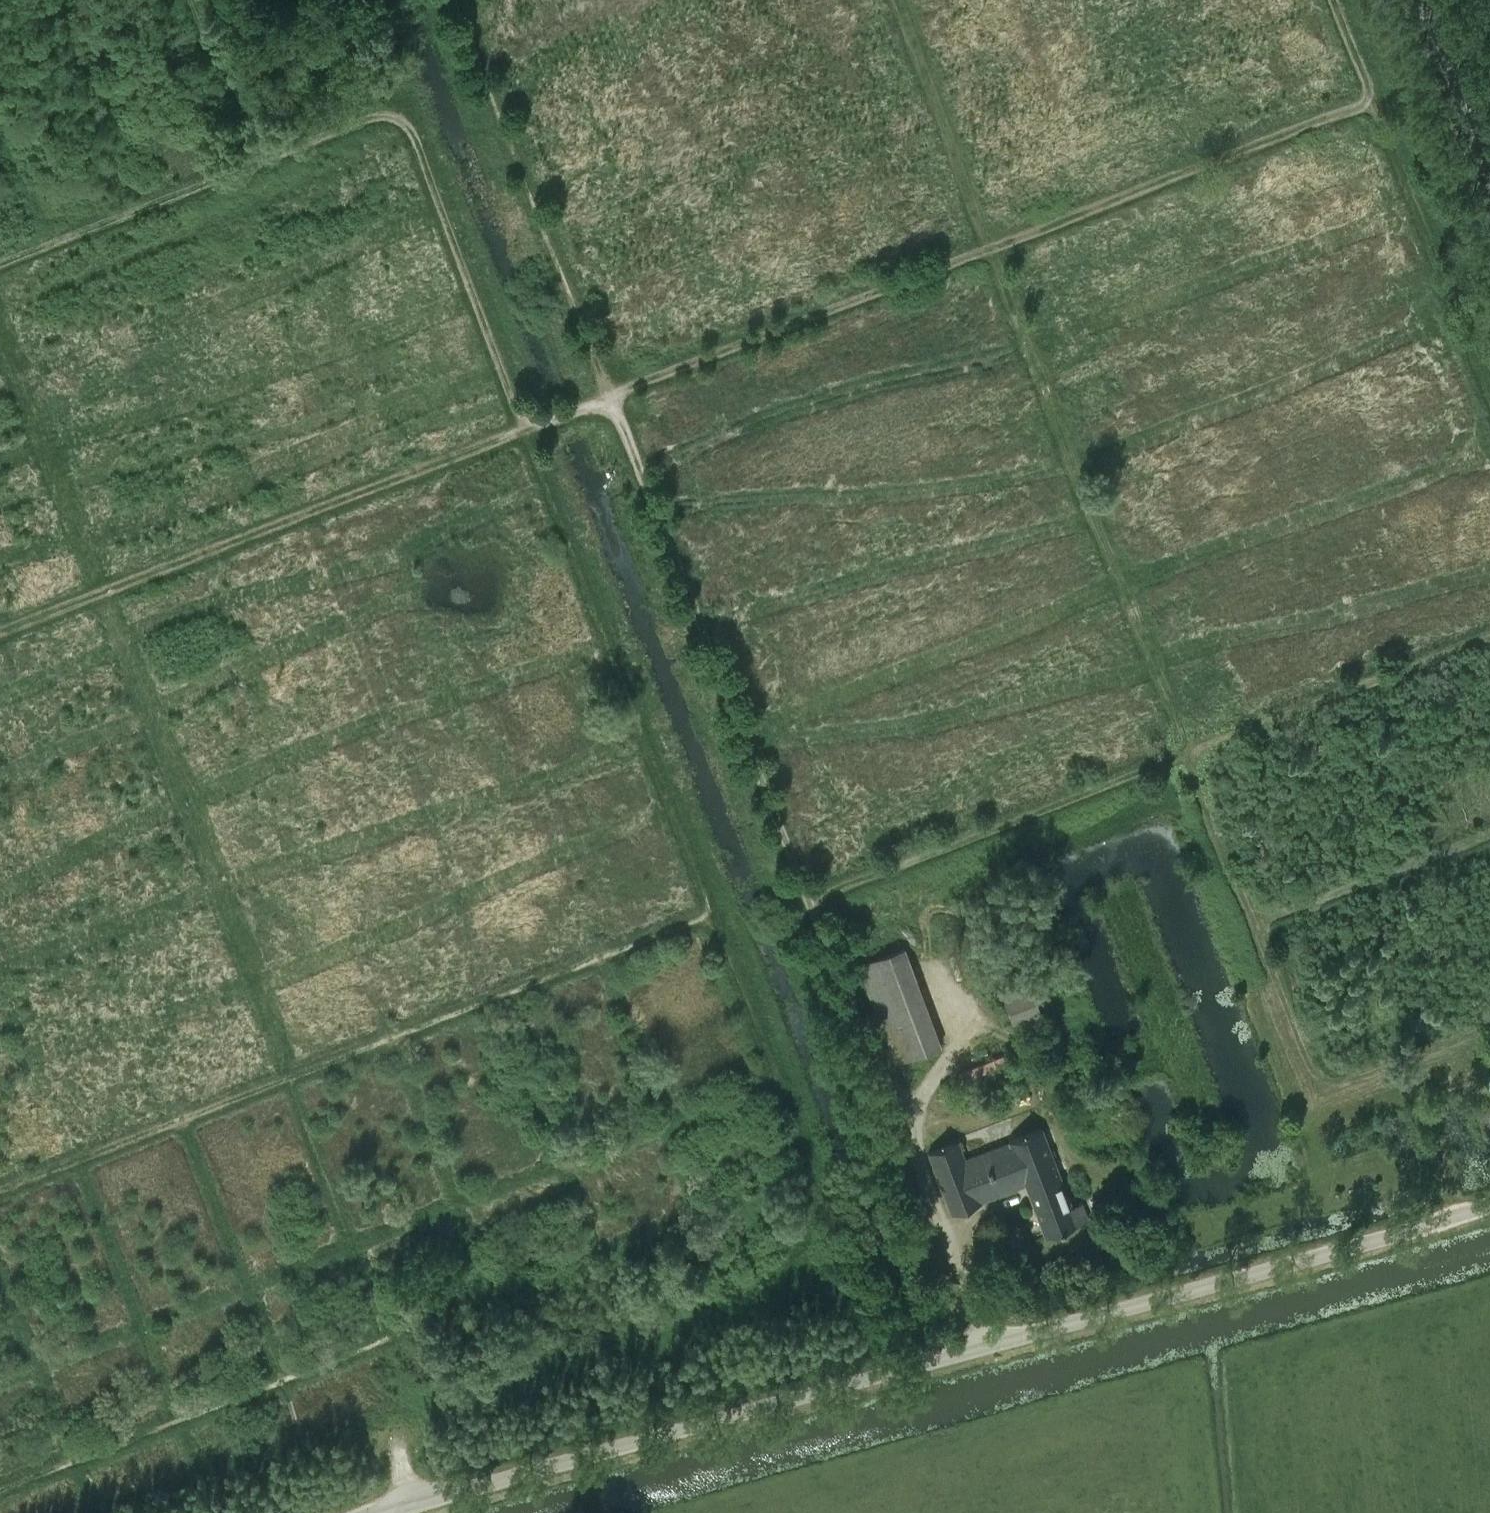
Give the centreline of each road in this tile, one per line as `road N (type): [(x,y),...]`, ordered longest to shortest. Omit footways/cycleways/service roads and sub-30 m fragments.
road 1 (unclassified): [(378,1512),(1489,1203)]
road 2 (unclassified): [(1489,174),(1423,0)]

